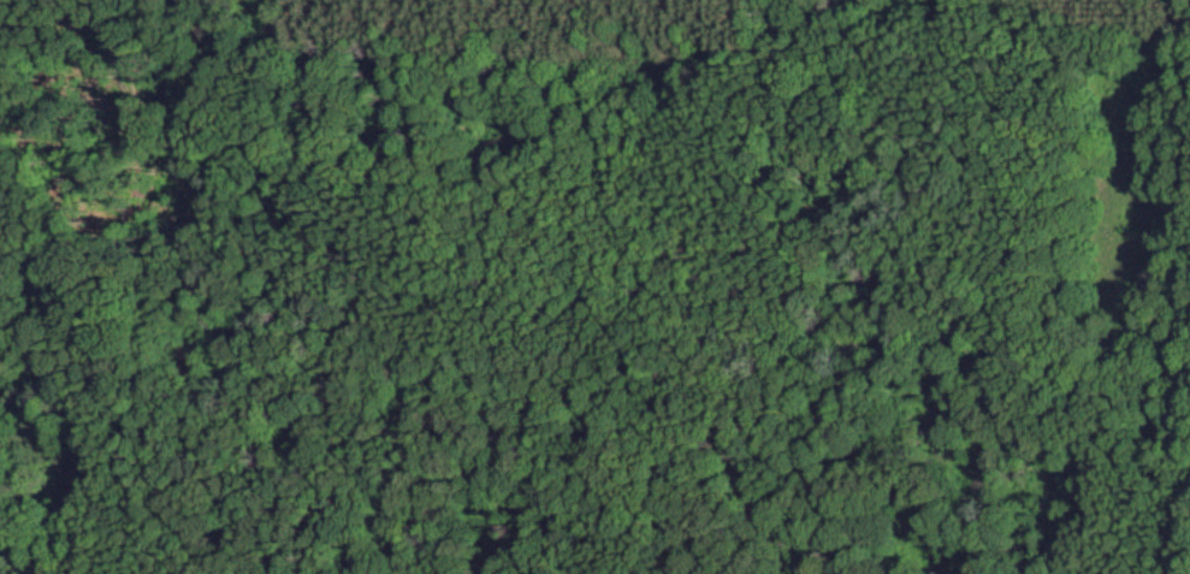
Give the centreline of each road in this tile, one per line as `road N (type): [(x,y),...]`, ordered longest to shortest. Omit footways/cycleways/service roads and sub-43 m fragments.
road 1 (track): [(125,573),(119,452),(0,181)]

